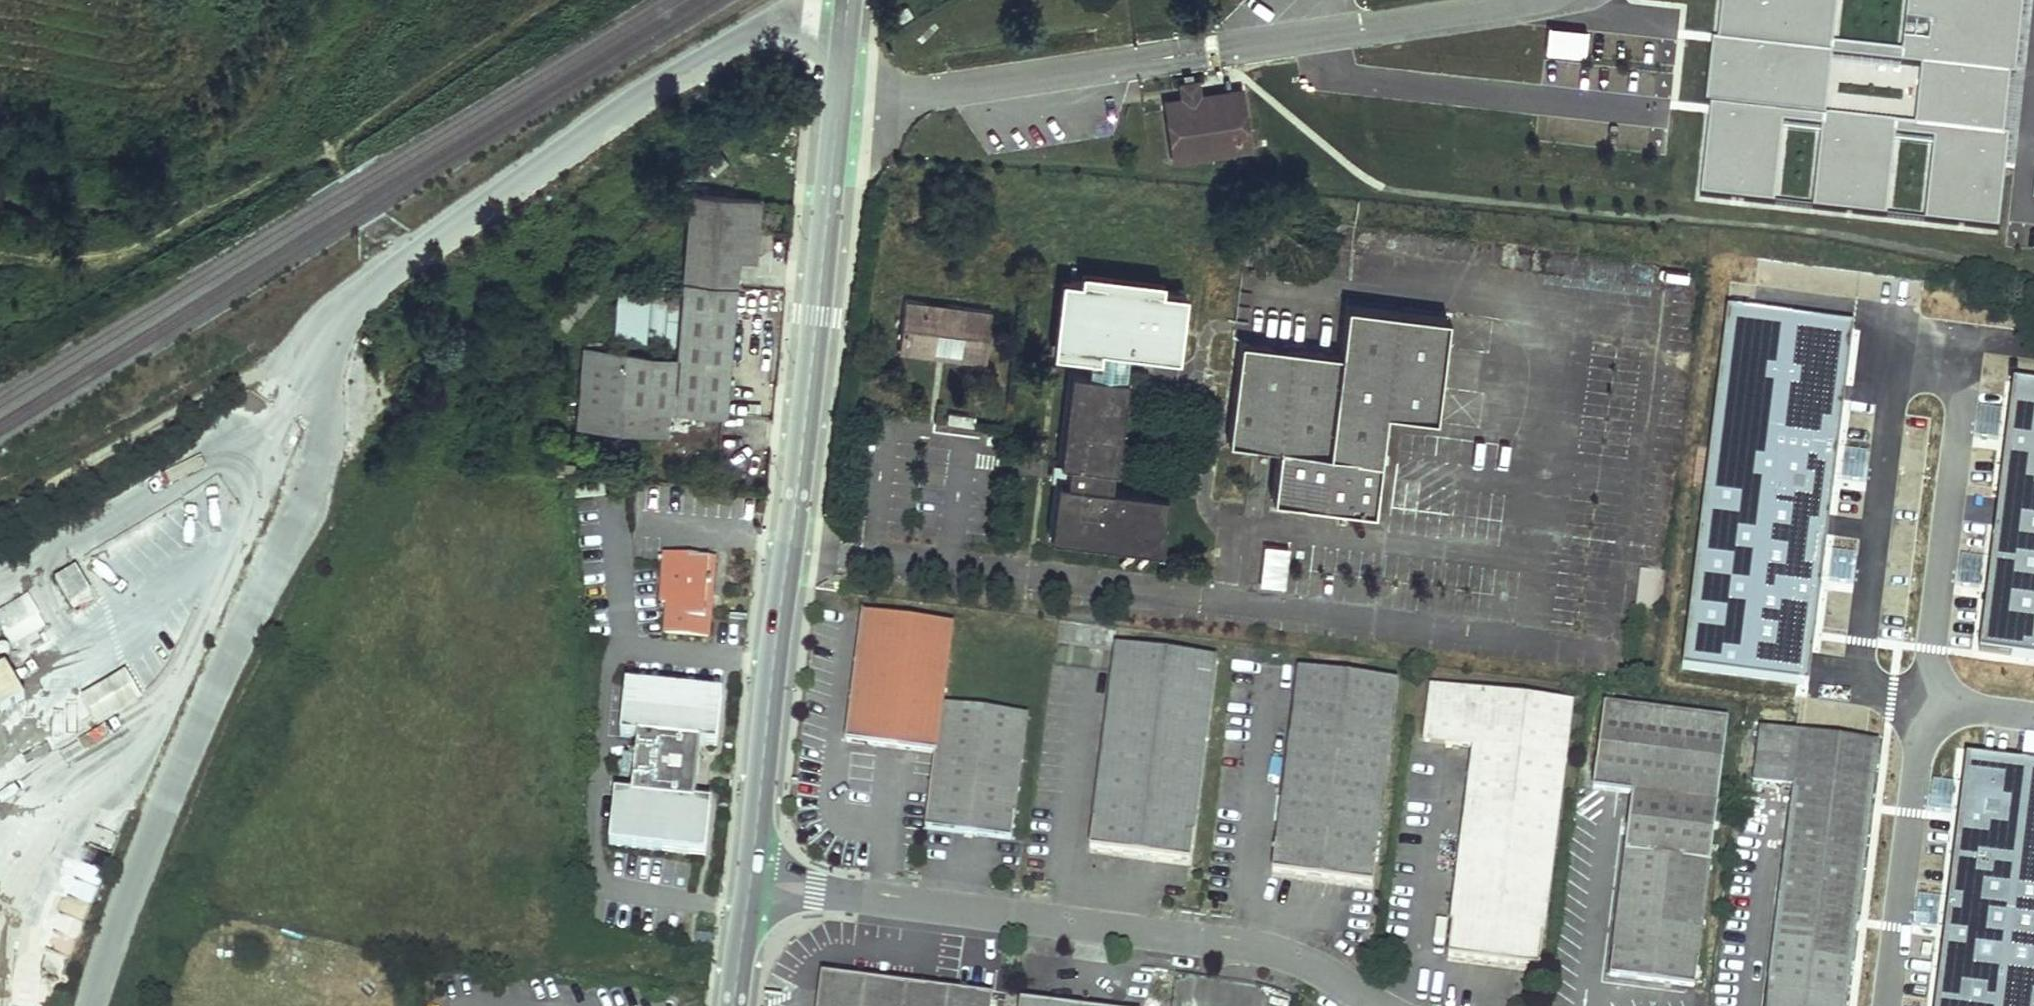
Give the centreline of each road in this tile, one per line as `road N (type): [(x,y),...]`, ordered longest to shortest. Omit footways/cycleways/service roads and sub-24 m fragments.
road 1 (tertiary): [(846,26),(750,881)]
road 2 (unclassified): [(97,1005),(222,686),(323,471),(358,305)]
road 3 (unclassified): [(750,881),(1271,951),(1374,1005)]
road 4 (unclassified): [(358,305),(754,30),(778,22),(846,26)]
road 5 (track): [(0,514),(256,375),(304,337)]
road 6 (unclassified): [(358,305),(282,409)]
road 7 (tertiary): [(750,881),(734,1005)]

